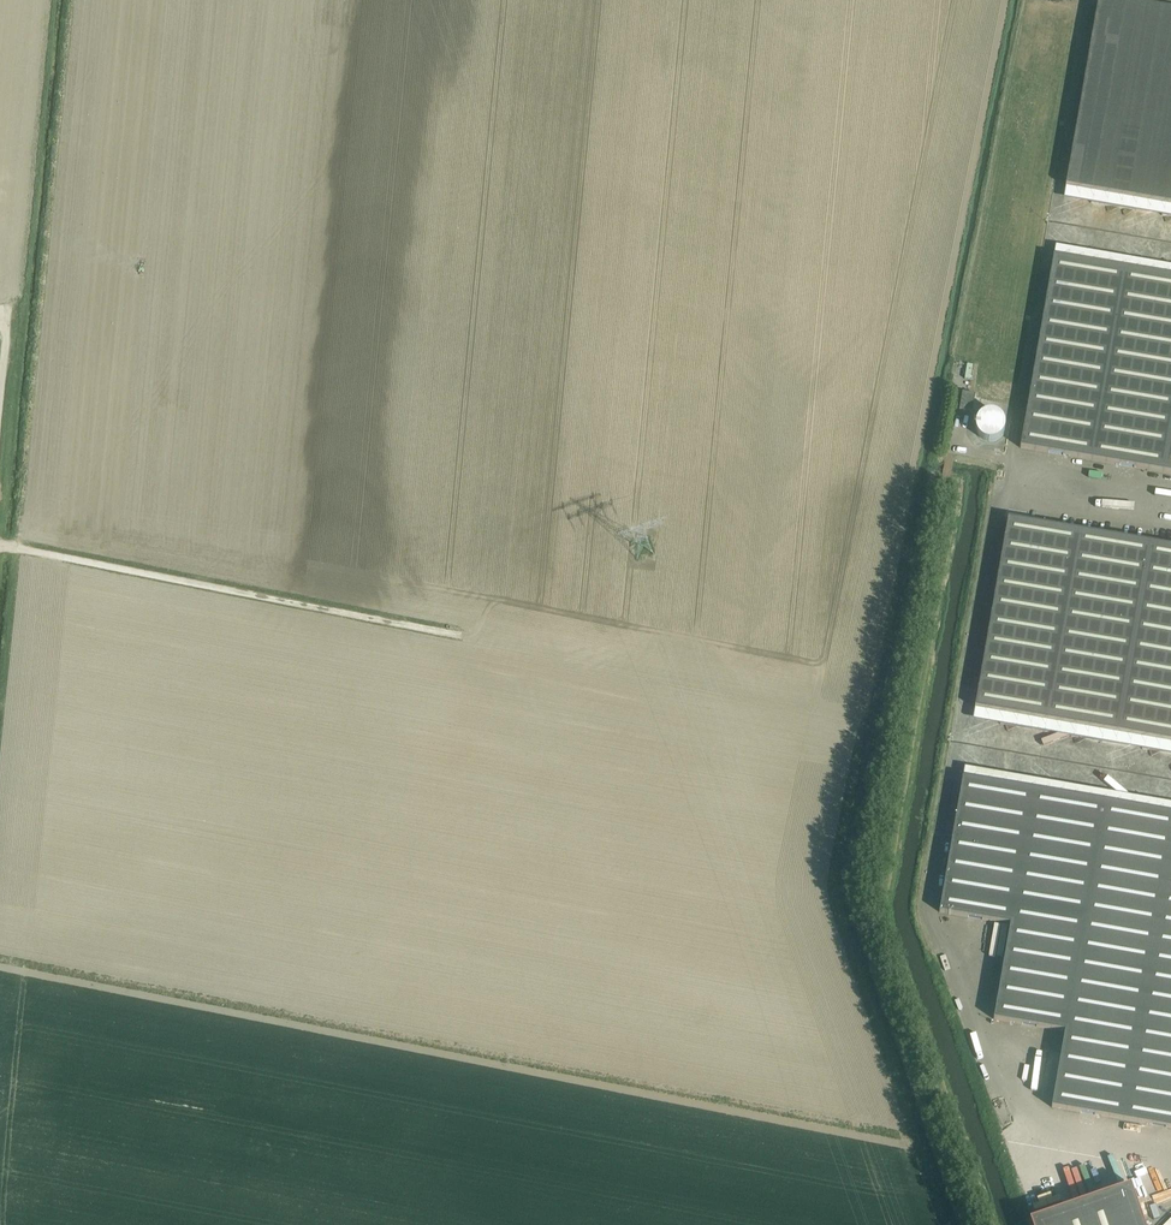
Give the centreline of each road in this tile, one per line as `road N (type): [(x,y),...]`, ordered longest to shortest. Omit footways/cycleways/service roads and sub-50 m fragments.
road 1 (track): [(0,547),(458,635)]

